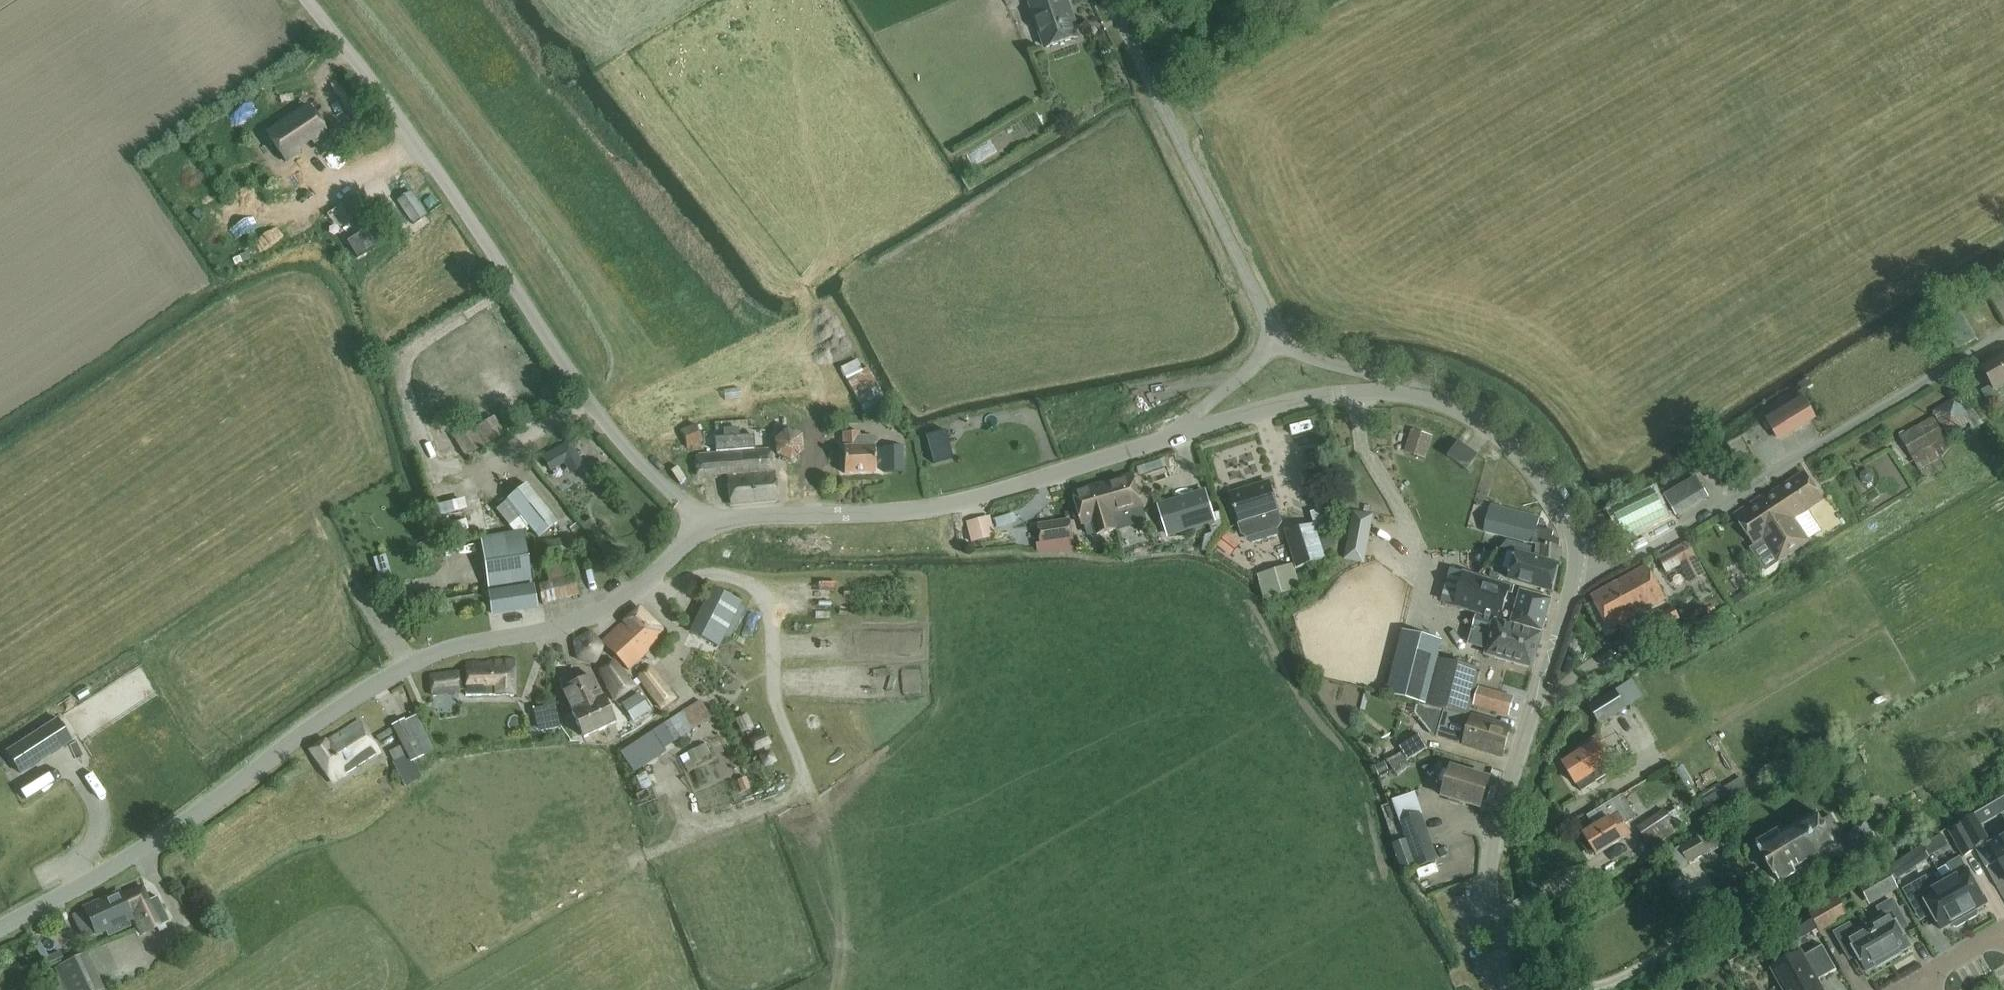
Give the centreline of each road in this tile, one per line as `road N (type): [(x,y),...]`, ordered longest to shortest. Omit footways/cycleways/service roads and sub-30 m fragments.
road 1 (unclassified): [(0,929),(158,840),(393,671),(592,614),(703,527)]
road 2 (unclassified): [(703,527),(618,440),(447,187),(306,0)]
road 3 (track): [(1577,572),(1622,560),(2003,335)]
road 4 (unclassified): [(703,527),(736,517),(929,508),(1174,435)]
road 5 (residential): [(1518,989),(1490,902),(1489,861),(1502,797),(1577,572)]
road 6 (unclassified): [(1273,336),(1110,0)]
road 7 (unclassified): [(1417,390),(1495,434),(1536,479),(1576,541),(1577,572)]
road 8 (unclassified): [(1174,435),(1317,399),(1417,390)]
road 9 (unclassified): [(1417,390),(1273,336)]
road 10 (unclassified): [(1174,435),(1273,336)]

